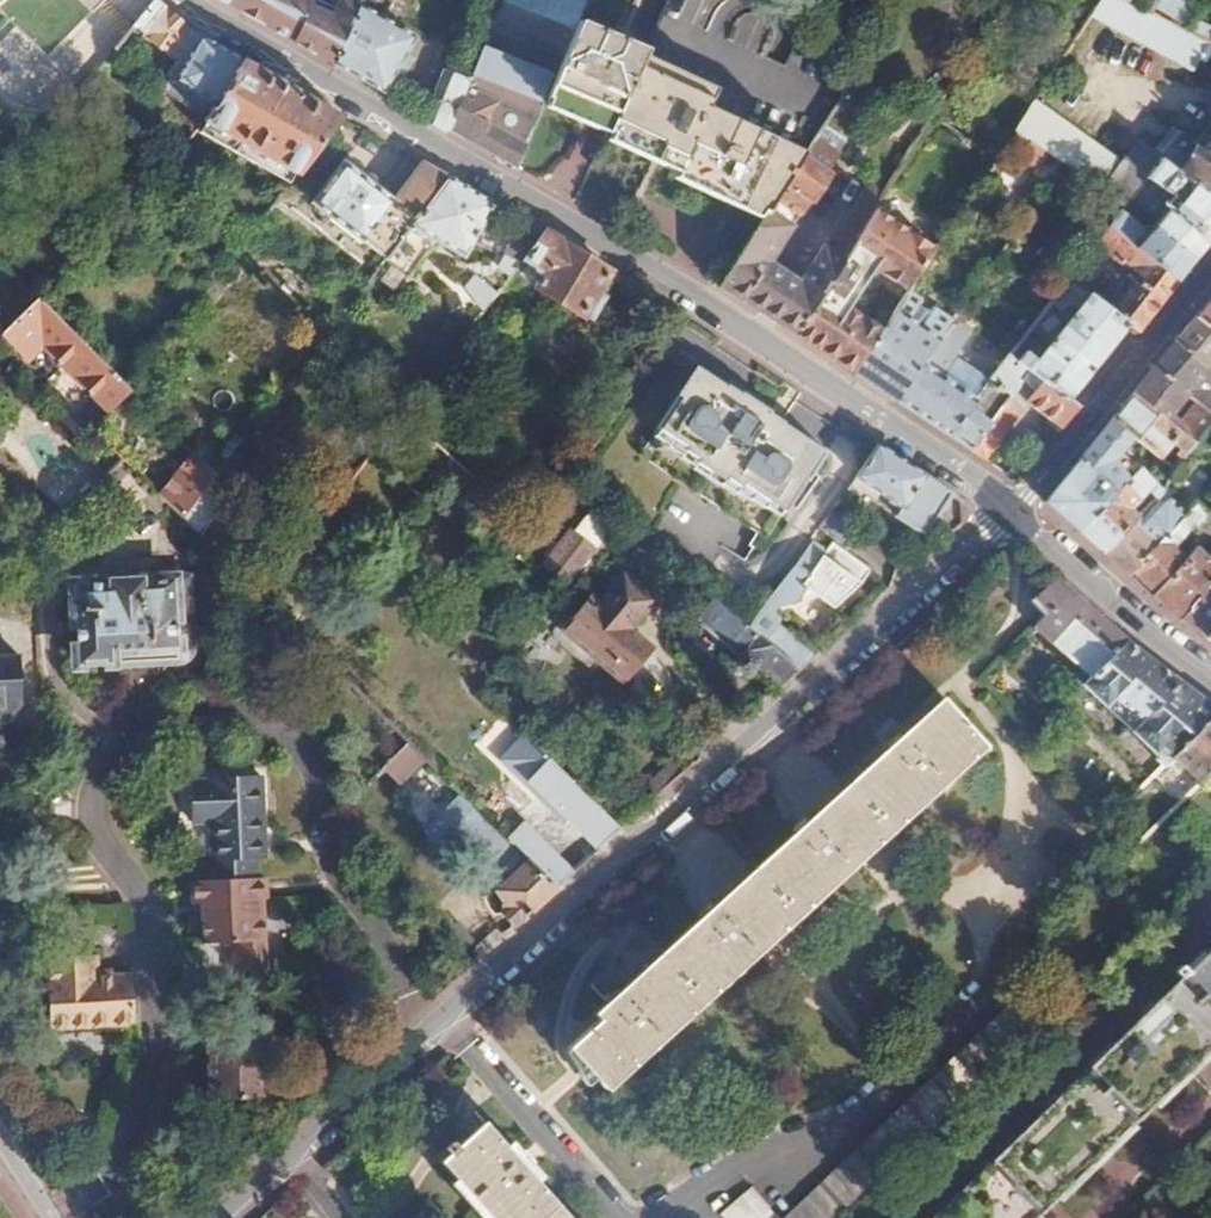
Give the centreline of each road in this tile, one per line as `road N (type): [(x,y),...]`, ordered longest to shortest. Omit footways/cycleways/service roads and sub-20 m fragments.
road 1 (residential): [(1008,509),(228,1217)]
road 2 (residential): [(1008,509),(204,0)]
road 3 (residential): [(1008,509),(1210,265)]
road 4 (residential): [(1210,679),(1008,509)]

